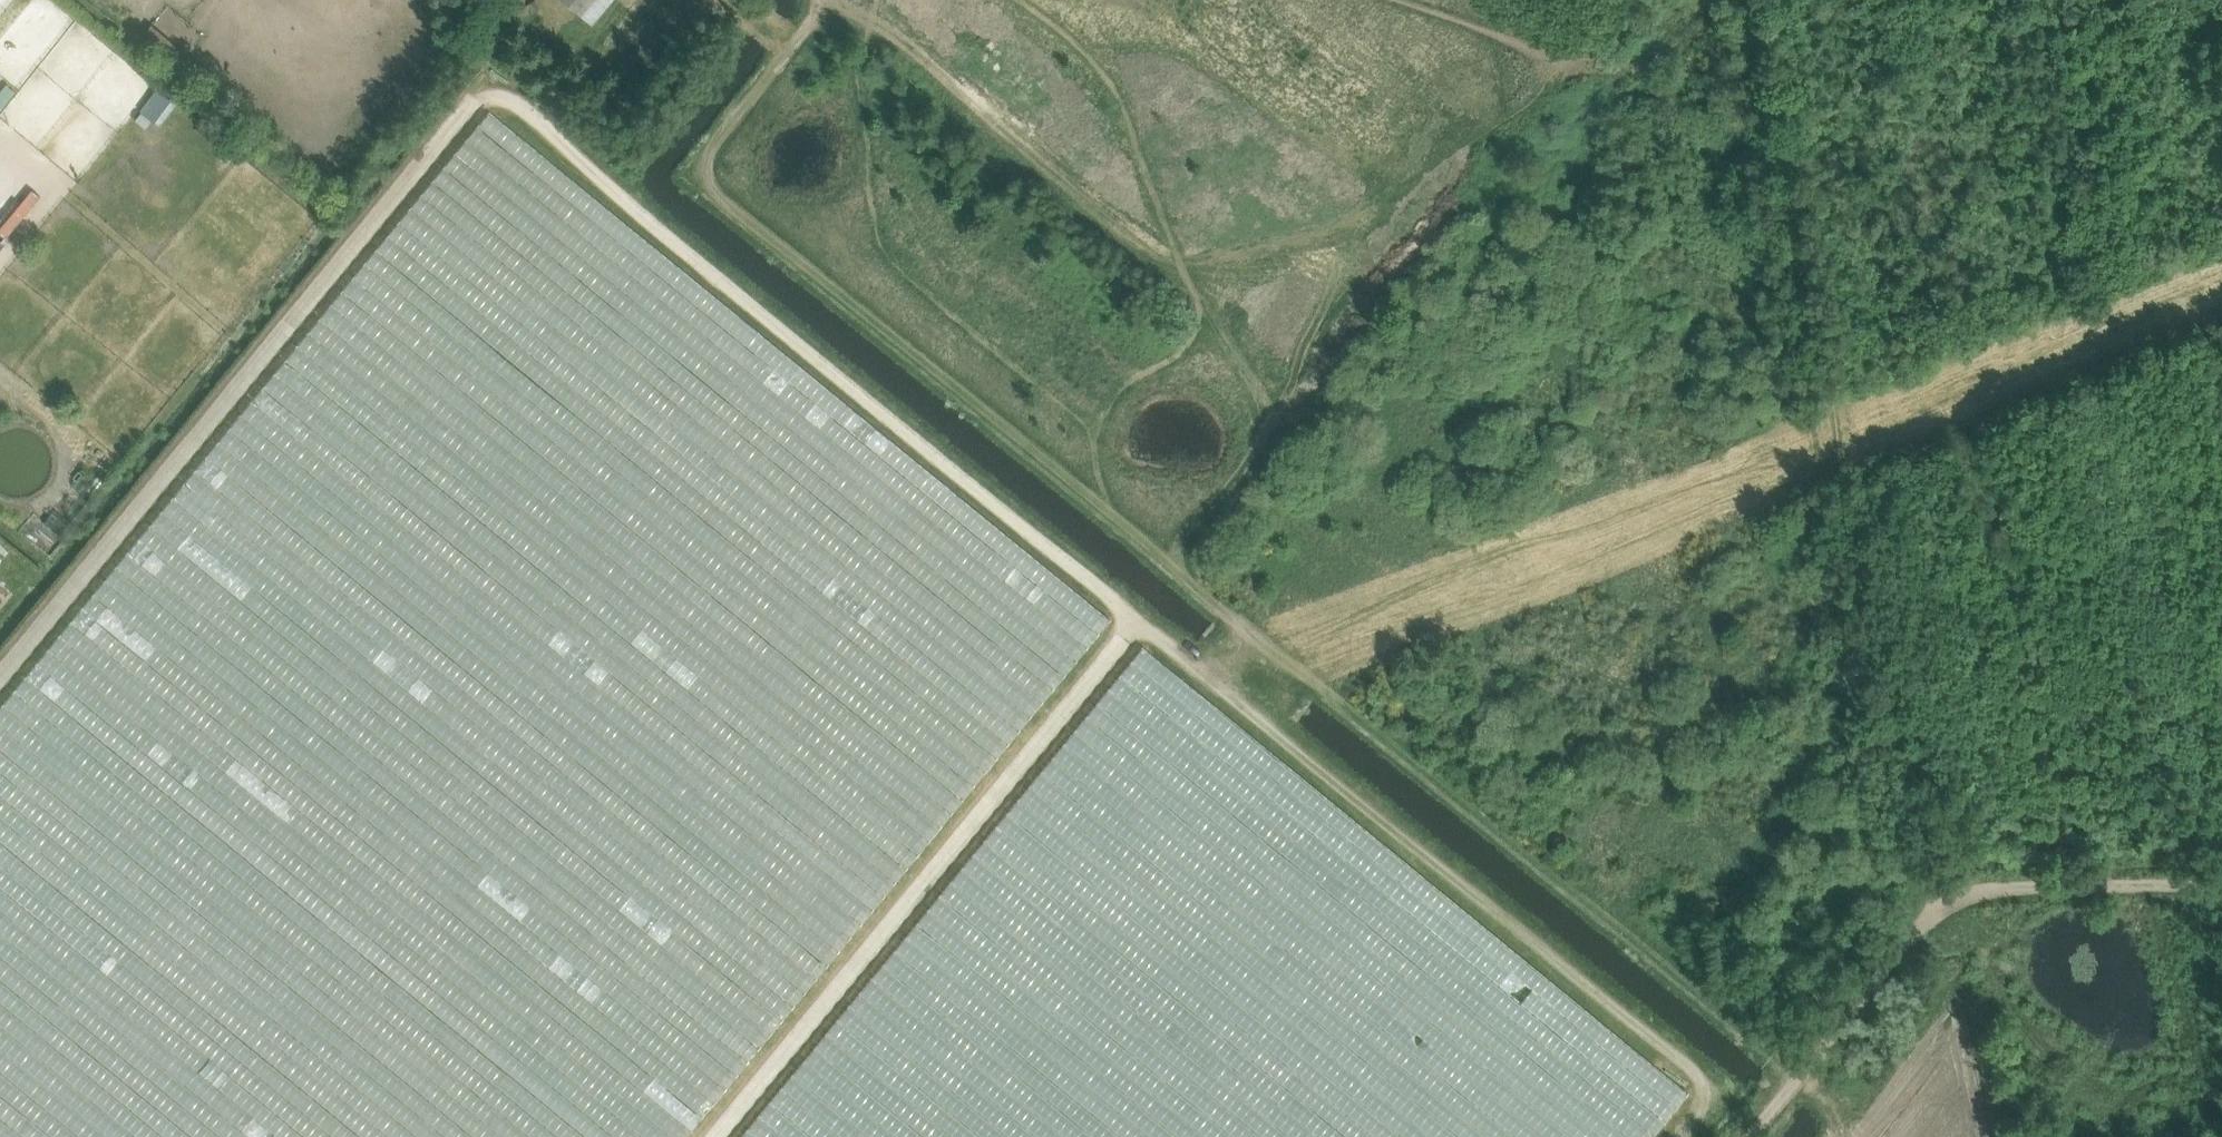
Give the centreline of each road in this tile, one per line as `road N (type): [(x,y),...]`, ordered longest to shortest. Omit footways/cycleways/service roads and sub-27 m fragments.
road 1 (track): [(1948,898),(2036,888),(2221,889)]
road 2 (track): [(1797,1083),(1922,917),(1948,898)]

